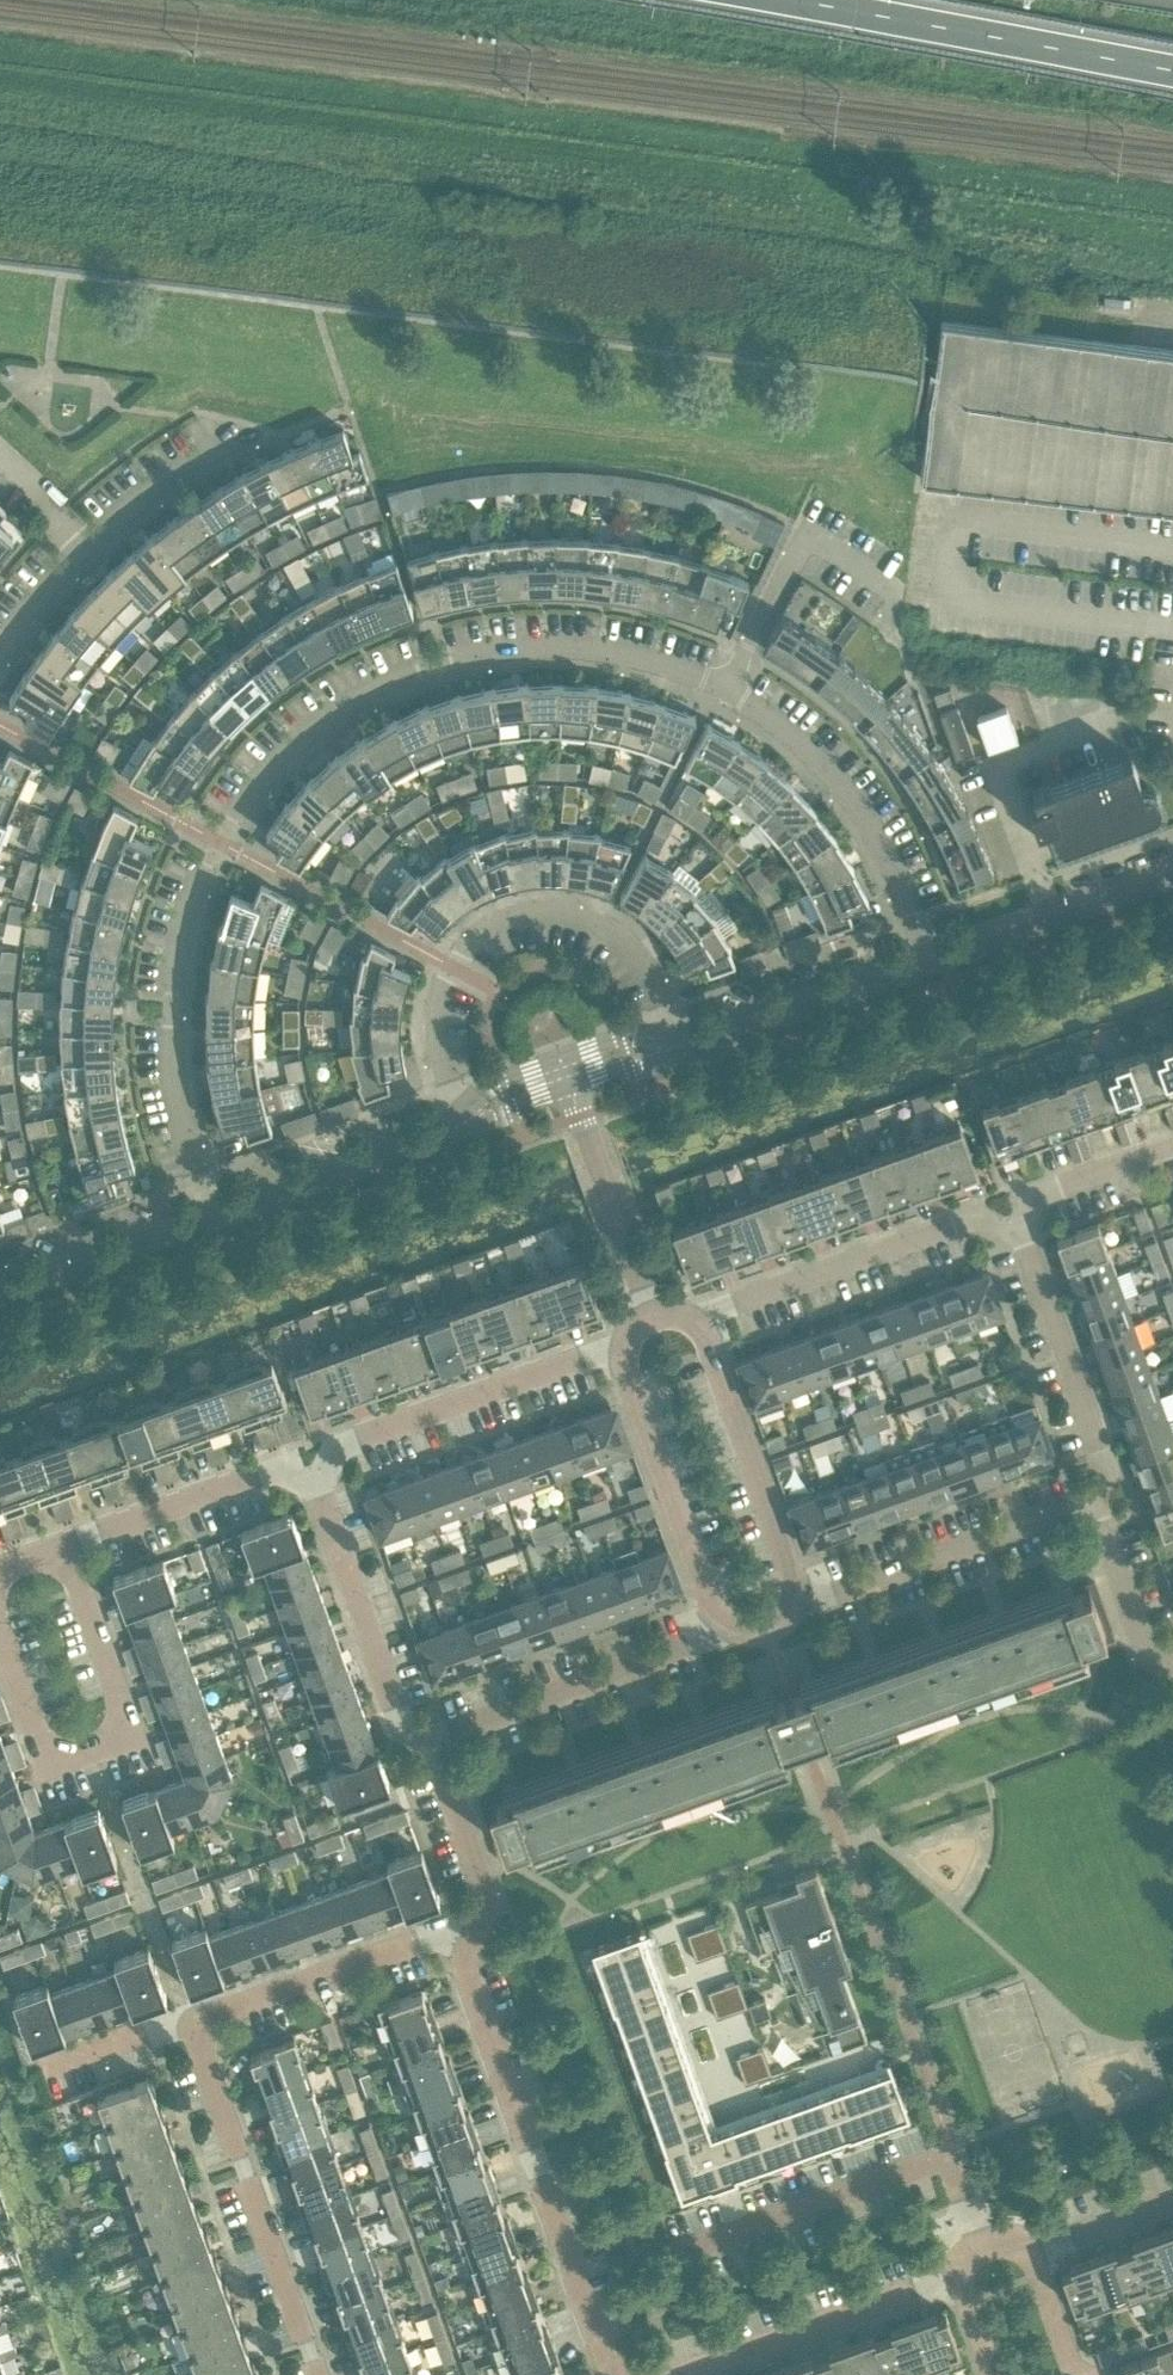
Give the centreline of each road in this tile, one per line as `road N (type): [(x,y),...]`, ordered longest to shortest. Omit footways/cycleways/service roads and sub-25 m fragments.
road 1 (residential): [(929,959),(896,857),(868,814),(781,722),(718,682),(667,661),(539,642),(430,662),(376,683),(291,745),(247,790),(197,881),(173,984),(170,1033),(175,1102),(212,1217)]
road 2 (residential): [(616,2374),(464,1965),(478,1923)]
road 3 (residential): [(680,1044),(656,988),(619,939),(570,914),(507,919),(482,931),(450,965),(439,991),(436,1039),(464,1120)]
road 4 (residential): [(64,1542),(126,1720),(121,1739),(59,1763),(43,1750),(0,1628)]
road 5 (motorway): [(803,0),(1172,66)]
road 6 (residential): [(195,2021),(316,2374)]
road 7 (residential): [(315,1478),(336,1449),(623,1347)]
road 8 (residential): [(1010,1208),(695,1320)]
road 9 (residential): [(428,1740),(700,1643),(727,1626)]
road 10 (residential): [(1010,1208),(1107,1479),(1090,1505)]
road 11 (residential): [(796,1602),(1090,1505)]
road 12 (residential): [(796,1602),(793,1567),(695,1320)]
road 13 (residential): [(195,2021),(478,1923)]
road 14 (residential): [(623,1347),(628,1381),(709,1599),(727,1626)]
road 15 (residential): [(428,1740),(398,1720),(315,1478)]
road 16 (residential): [(954,2278),(679,2374)]
road 17 (residential): [(212,1217),(464,1120)]
road 18 (residential): [(64,1542),(277,1468),(315,1478)]
road 19 (residential): [(680,1044),(929,959)]
road 20 (residential): [(929,959),(1172,873)]
road 21 (residential): [(0,1293),(212,1217)]
road 22 (residential): [(478,1923),(489,1909),(428,1740)]
road 23 (residential): [(87,544),(174,470),(238,430)]
road 24 (residential): [(1090,1505),(1142,1645),(1172,1665)]
road 25 (residential): [(1172,1149),(1010,1208)]
road 26 (unclassified): [(617,1217),(564,1068)]
road 27 (residential): [(54,2074),(195,2021)]
road 28 (residential): [(1172,2197),(1031,2247)]
road 29 (residential): [(1079,2374),(1031,2247)]
road 30 (residential): [(0,647),(87,544)]
road 31 (residential): [(0,456),(87,544)]

